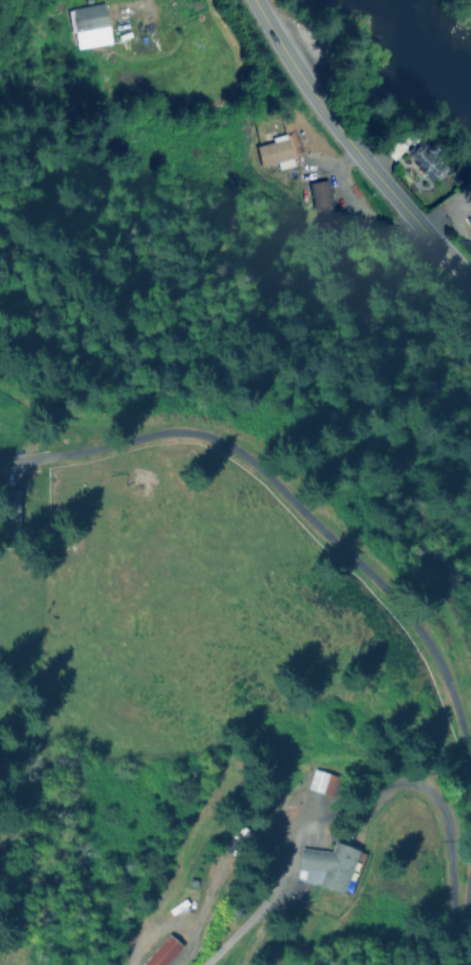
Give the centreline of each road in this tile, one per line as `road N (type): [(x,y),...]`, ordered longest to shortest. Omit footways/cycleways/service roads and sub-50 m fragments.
road 1 (secondary): [(268,0),(333,101),(470,273)]

